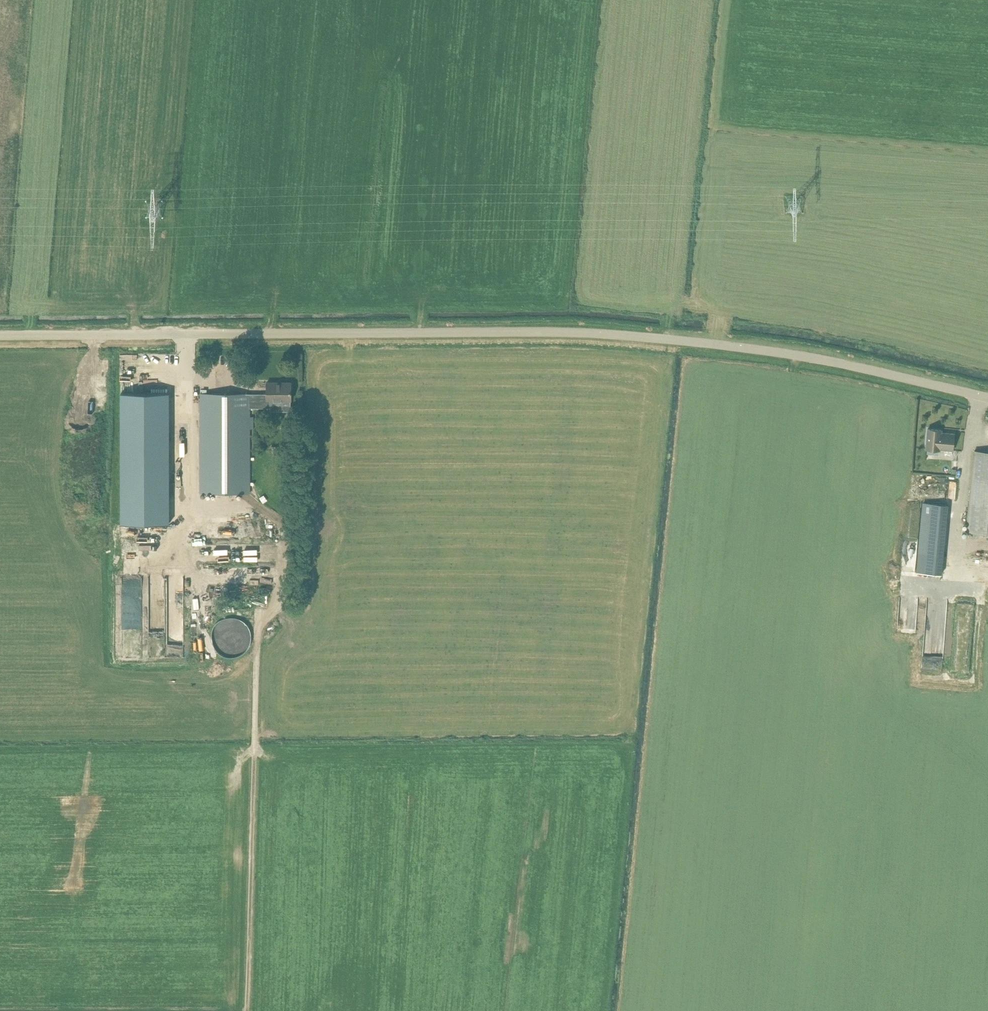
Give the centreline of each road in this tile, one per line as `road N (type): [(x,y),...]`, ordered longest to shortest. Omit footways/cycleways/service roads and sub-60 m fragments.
road 1 (unclassified): [(987,398),(789,354),(655,337),(0,335)]

